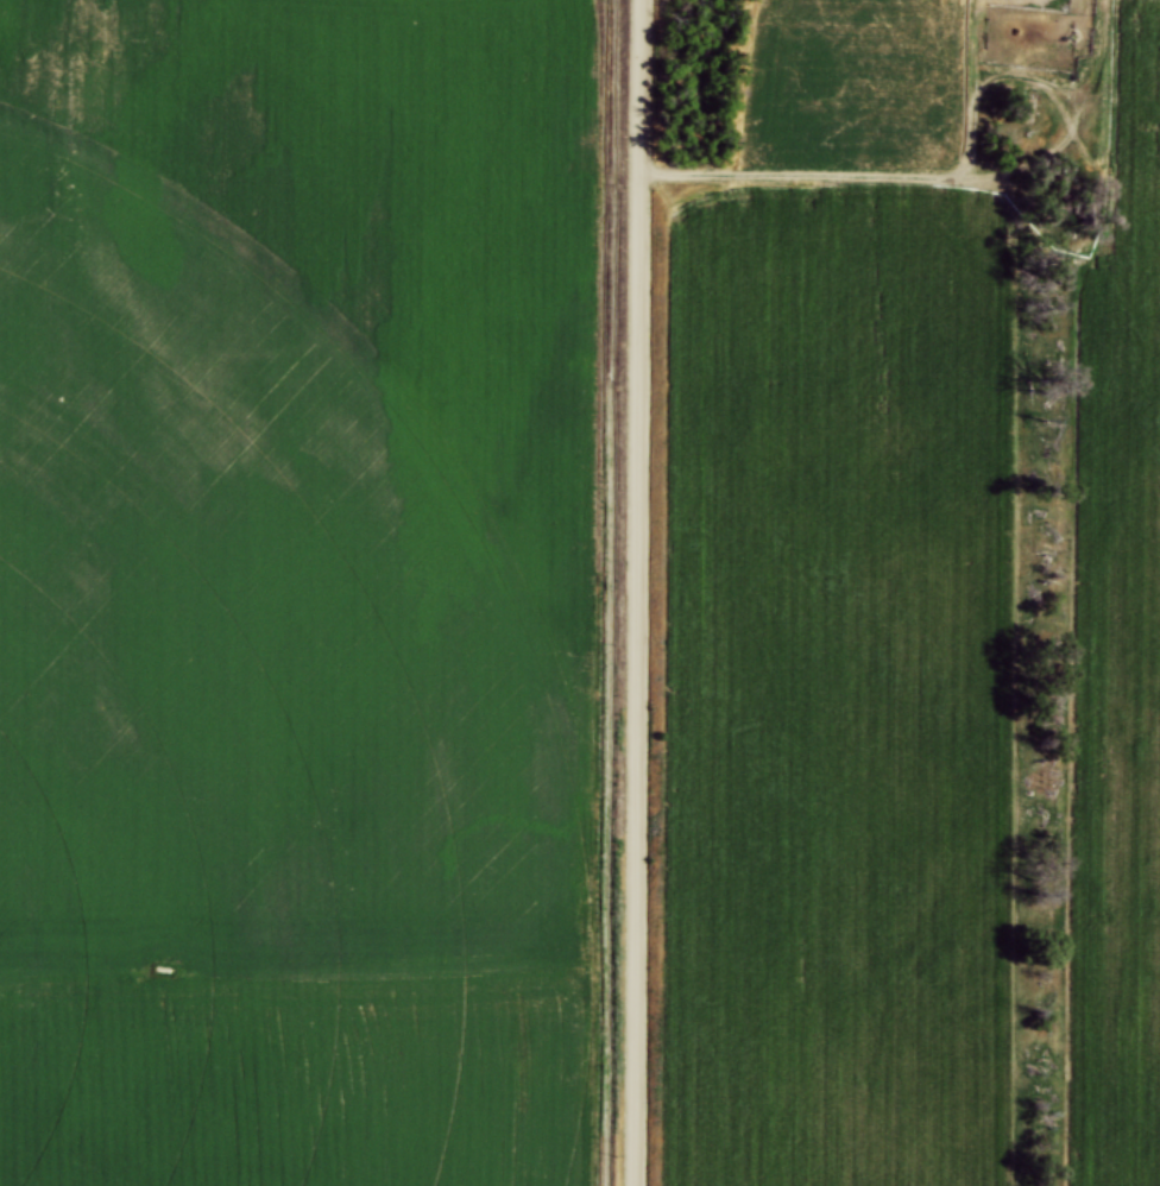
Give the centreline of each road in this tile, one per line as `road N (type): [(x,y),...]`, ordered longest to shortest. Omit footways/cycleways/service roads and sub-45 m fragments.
road 1 (residential): [(633,1185),(641,0)]

